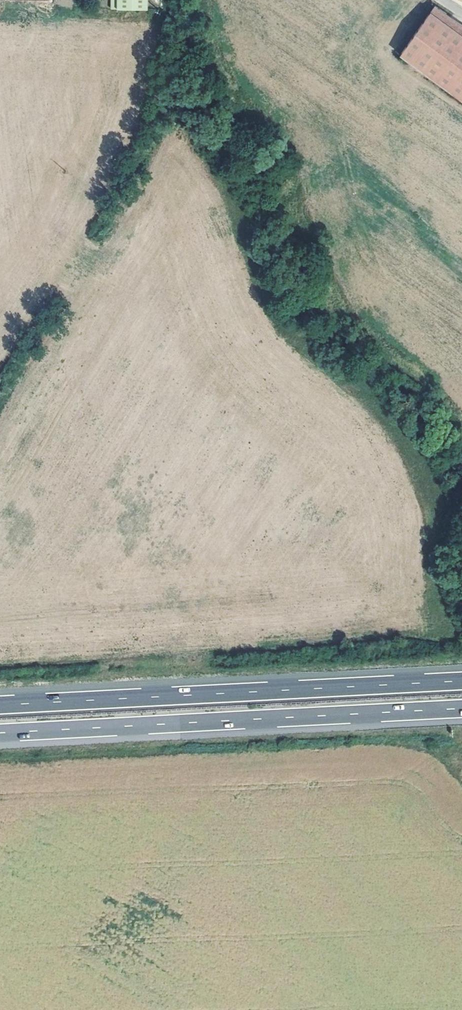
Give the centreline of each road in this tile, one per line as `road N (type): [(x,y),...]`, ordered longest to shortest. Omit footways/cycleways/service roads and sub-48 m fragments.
road 1 (motorway): [(0,735),(461,711)]
road 2 (motorway): [(461,684),(0,708)]

